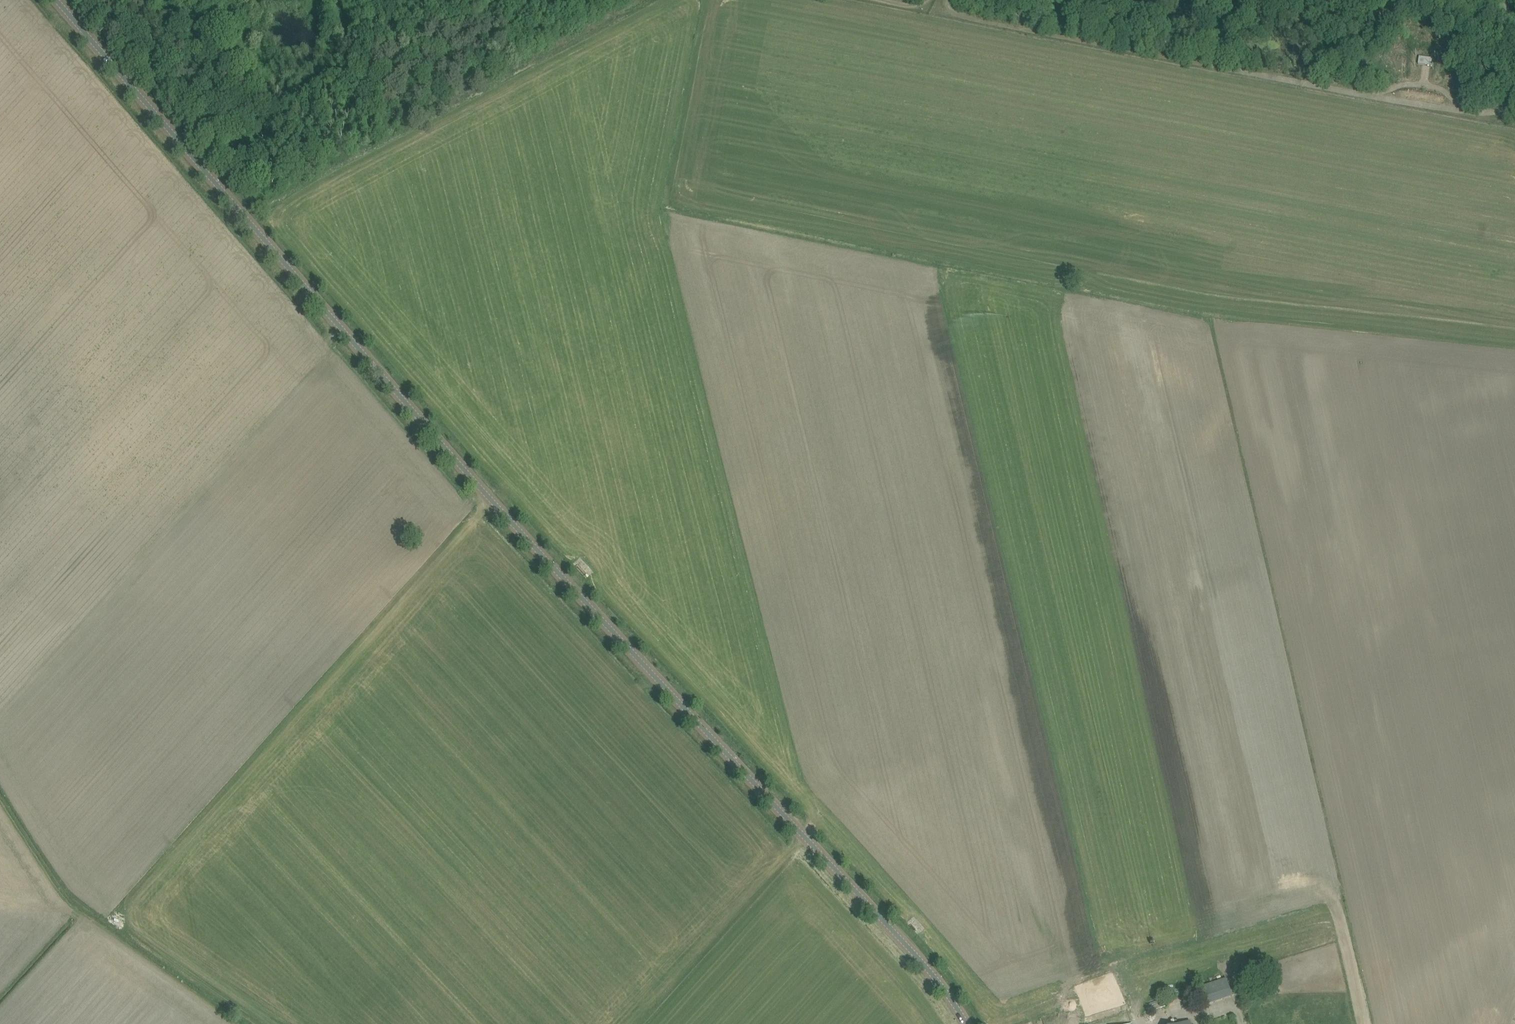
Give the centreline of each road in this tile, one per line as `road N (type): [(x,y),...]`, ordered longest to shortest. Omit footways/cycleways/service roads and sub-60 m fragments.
road 1 (tertiary): [(965,1023),(920,960),(451,459),(55,0)]

